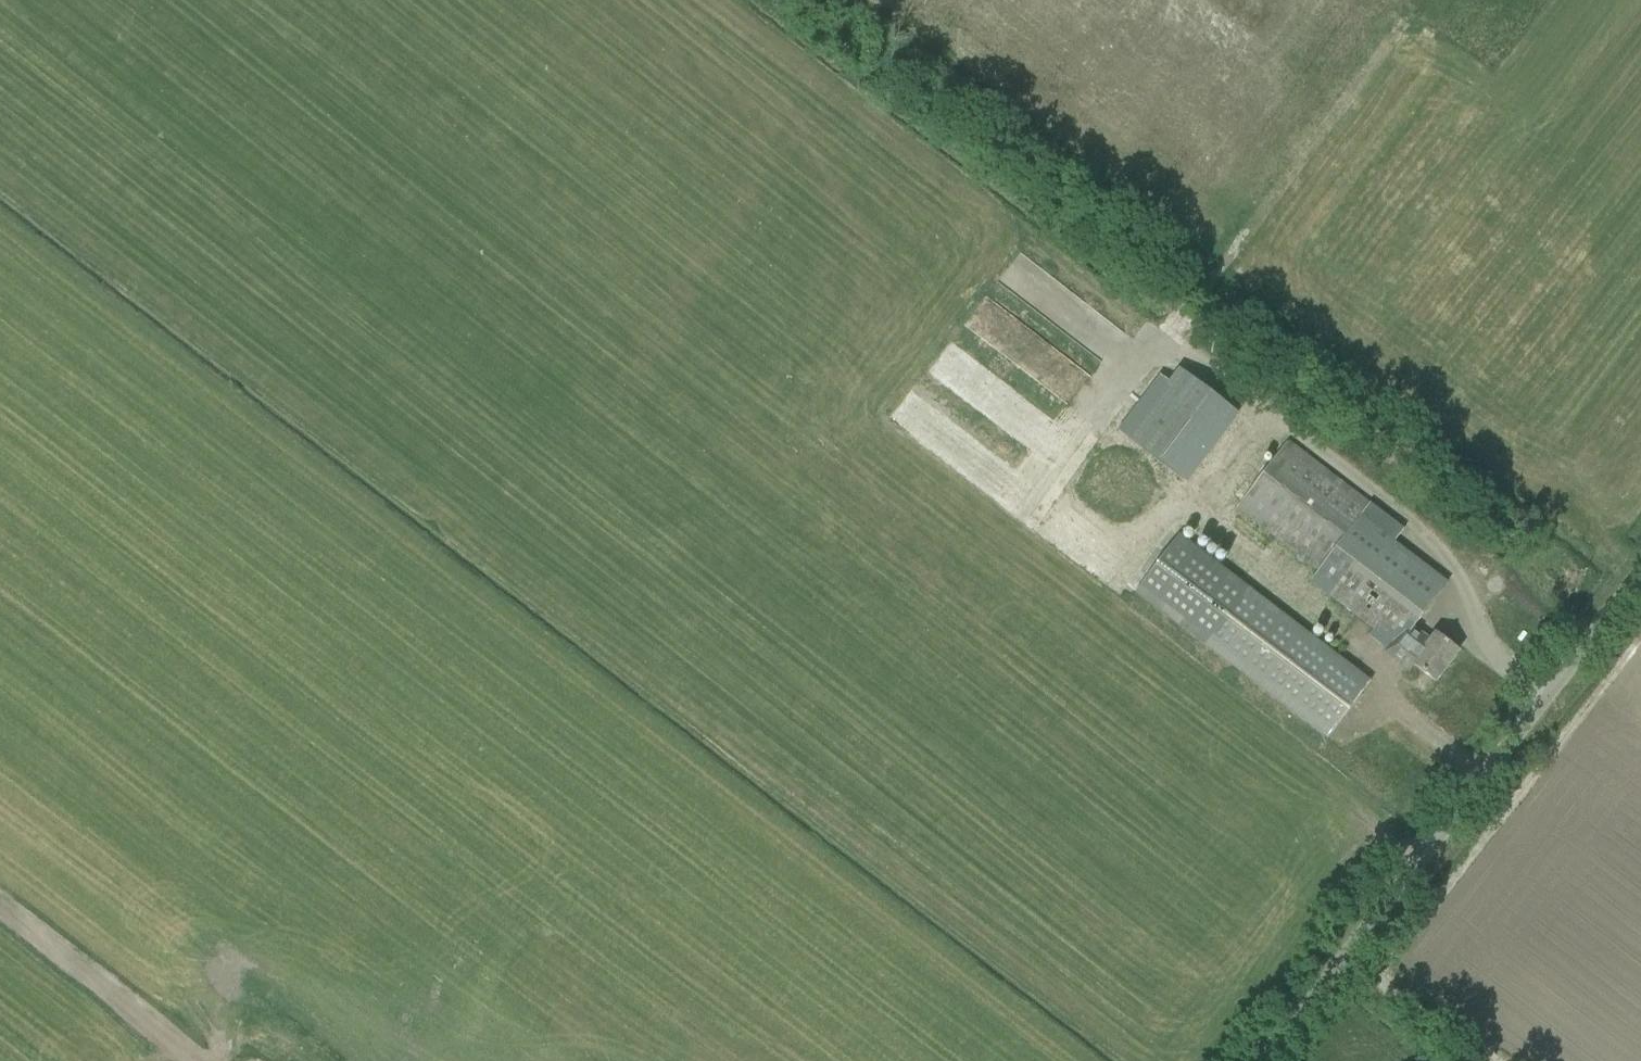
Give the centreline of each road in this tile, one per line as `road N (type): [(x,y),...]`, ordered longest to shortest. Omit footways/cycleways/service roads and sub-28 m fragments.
road 1 (unclassified): [(1255,1060),(1640,561)]

